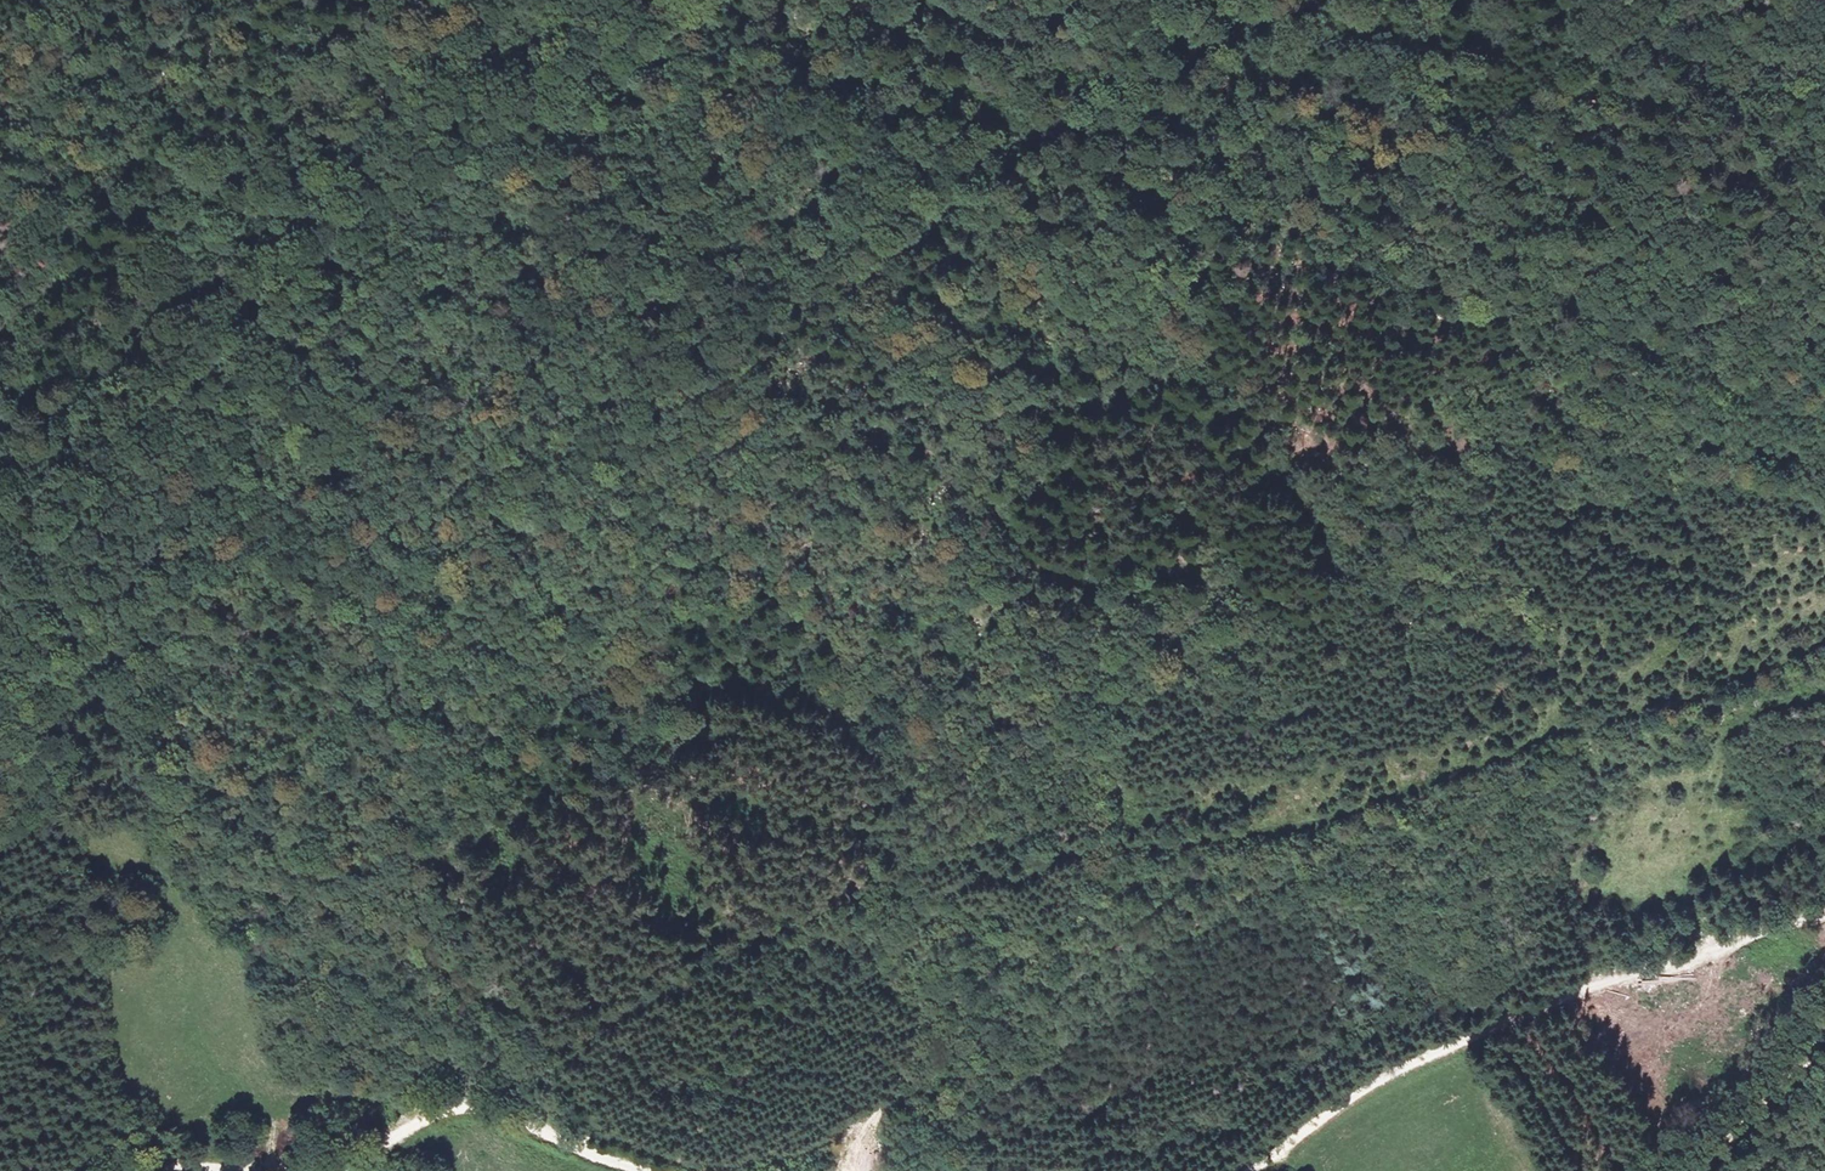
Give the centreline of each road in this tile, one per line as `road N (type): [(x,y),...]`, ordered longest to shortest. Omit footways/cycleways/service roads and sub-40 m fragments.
road 1 (track): [(851,1170),(916,1038),(916,940),(1097,860),(1317,826),(1775,670),(1824,643)]

